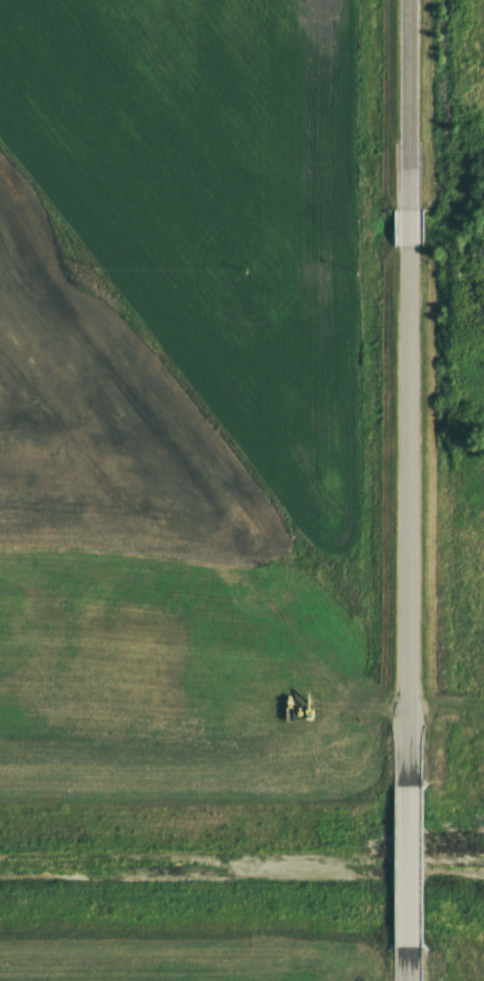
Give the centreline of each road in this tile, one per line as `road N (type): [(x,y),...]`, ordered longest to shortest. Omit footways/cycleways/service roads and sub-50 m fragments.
road 1 (tertiary): [(412,655),(414,266)]
road 2 (tertiary): [(411,980),(412,655)]
road 3 (tertiary): [(414,266),(412,0)]

